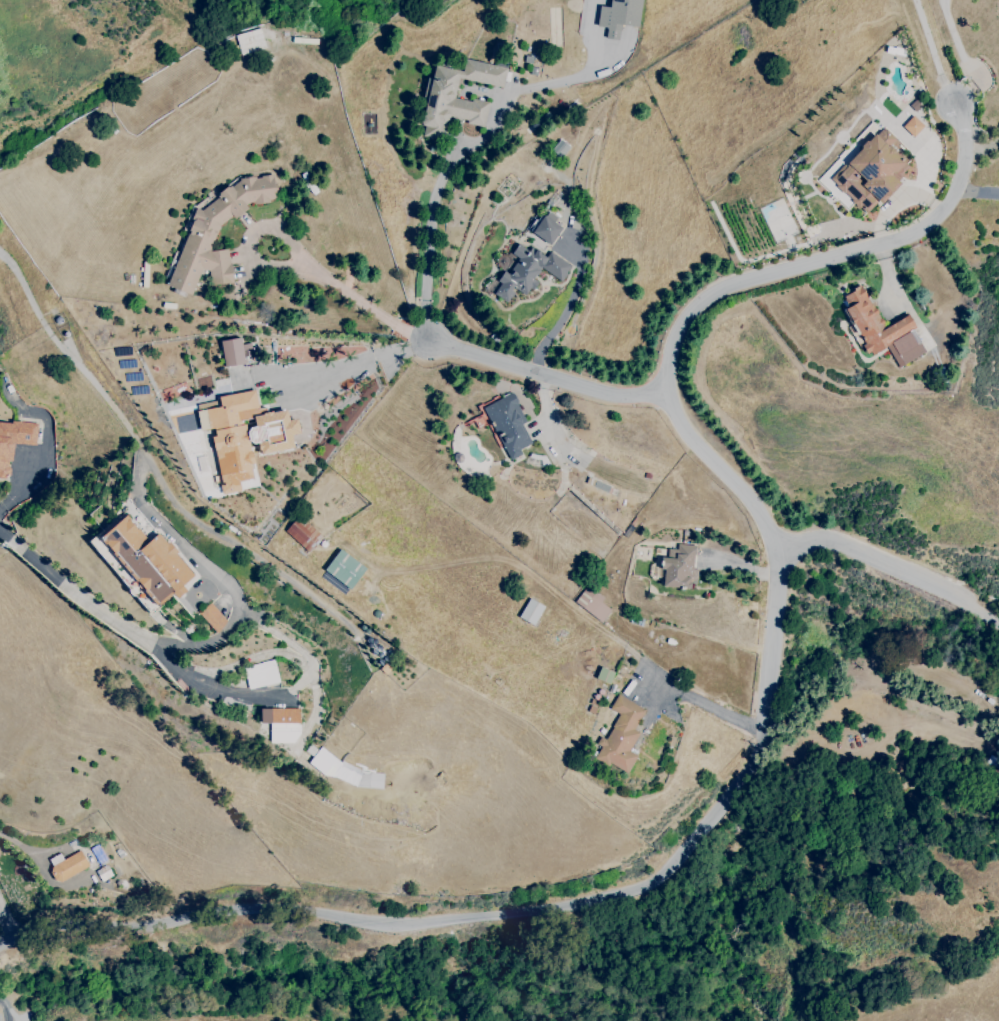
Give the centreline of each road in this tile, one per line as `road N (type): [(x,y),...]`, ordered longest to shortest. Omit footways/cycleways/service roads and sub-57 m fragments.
road 1 (residential): [(0,947),(274,913),(398,930),(483,924),(653,893),(680,869),(767,744),(780,541),(739,505)]
road 2 (residential): [(0,253),(161,476),(239,556),(331,615),(287,700),(229,698),(175,668),(0,539)]
road 3 (residential): [(739,505),(667,406),(668,348),(703,300),(773,270),(880,245),(941,211),(971,160),(955,103)]
road 4 (residential): [(667,406),(429,345),(293,376)]
road 5 (residential): [(998,622),(953,588),(836,542),(780,541)]

